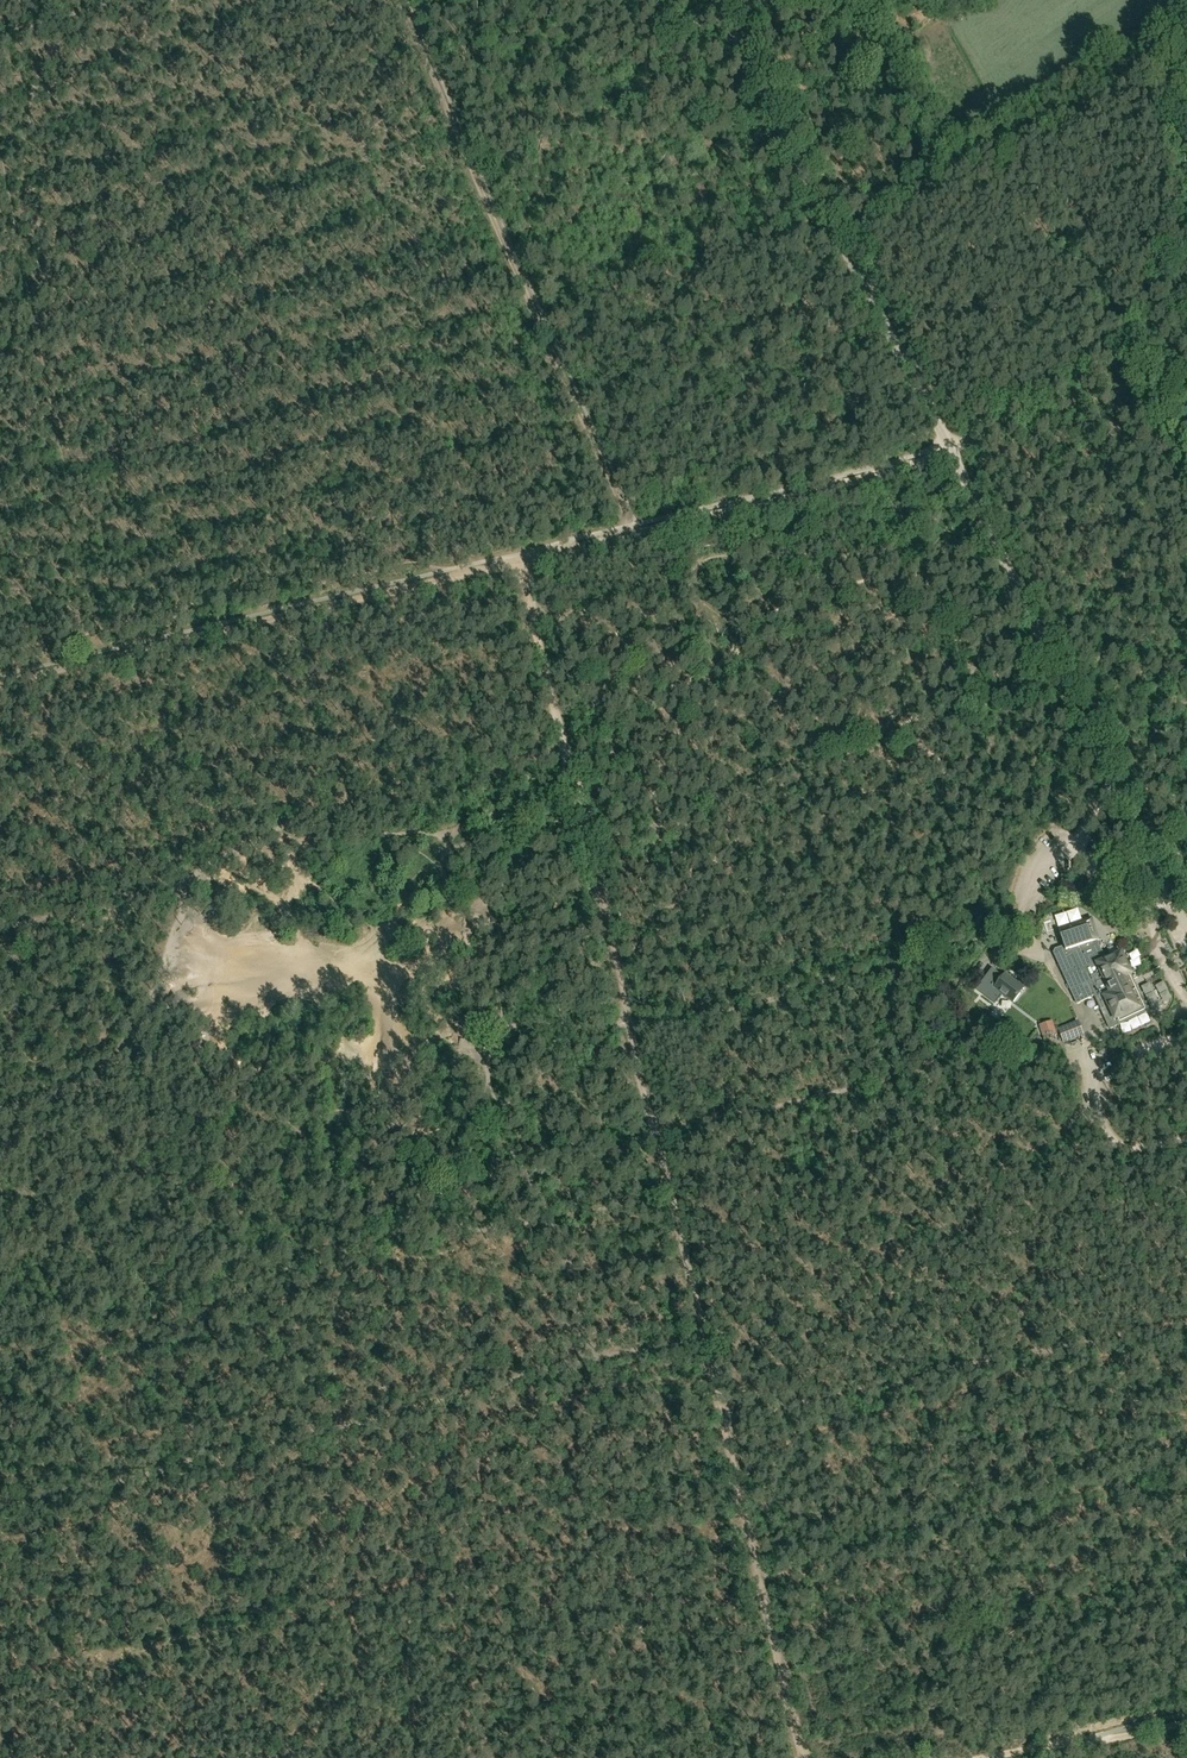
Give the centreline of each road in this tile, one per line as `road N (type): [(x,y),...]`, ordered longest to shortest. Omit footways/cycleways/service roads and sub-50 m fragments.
road 1 (unclassified): [(1186,928),(719,0)]
road 2 (track): [(630,525),(402,0)]
road 3 (track): [(0,682),(518,563)]
road 4 (track): [(518,563),(949,448)]
road 5 (track): [(721,1419),(807,1757)]
road 6 (track): [(949,448),(1113,342),(1186,304)]
road 7 (track): [(572,781),(628,1020)]
road 8 (track): [(572,781),(518,563)]
road 9 (track): [(653,1132),(703,1339)]
road 10 (track): [(1186,1720),(990,1757)]
road 11 (track): [(1113,342),(1186,466)]

